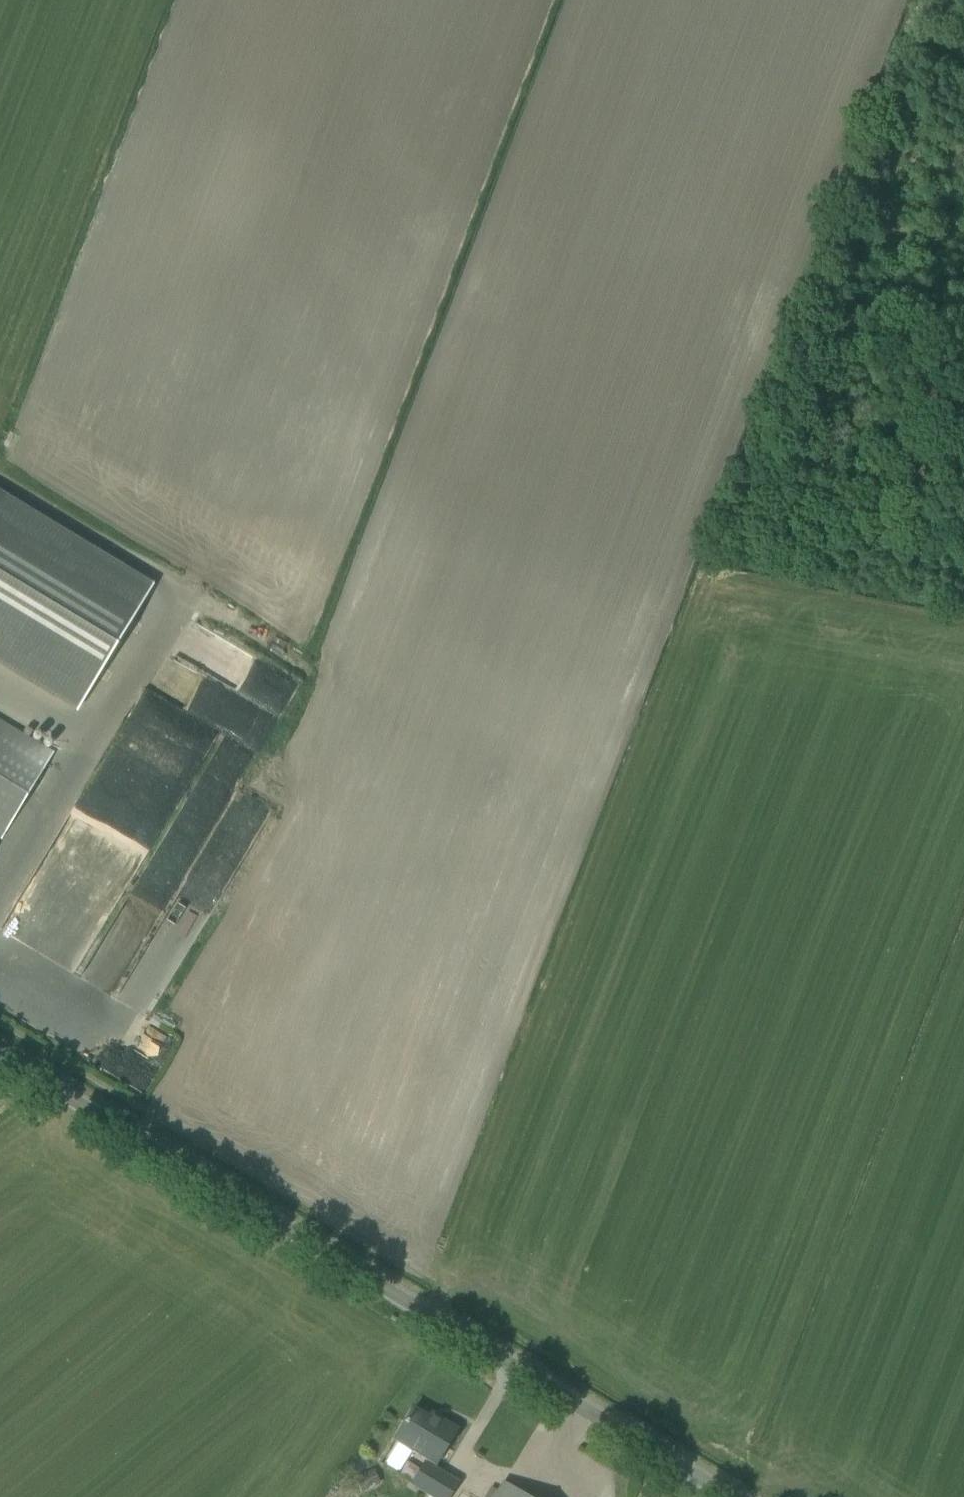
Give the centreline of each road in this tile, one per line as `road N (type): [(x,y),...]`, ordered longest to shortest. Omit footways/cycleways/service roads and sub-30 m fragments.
road 1 (unclassified): [(731,1496),(0,1056)]

